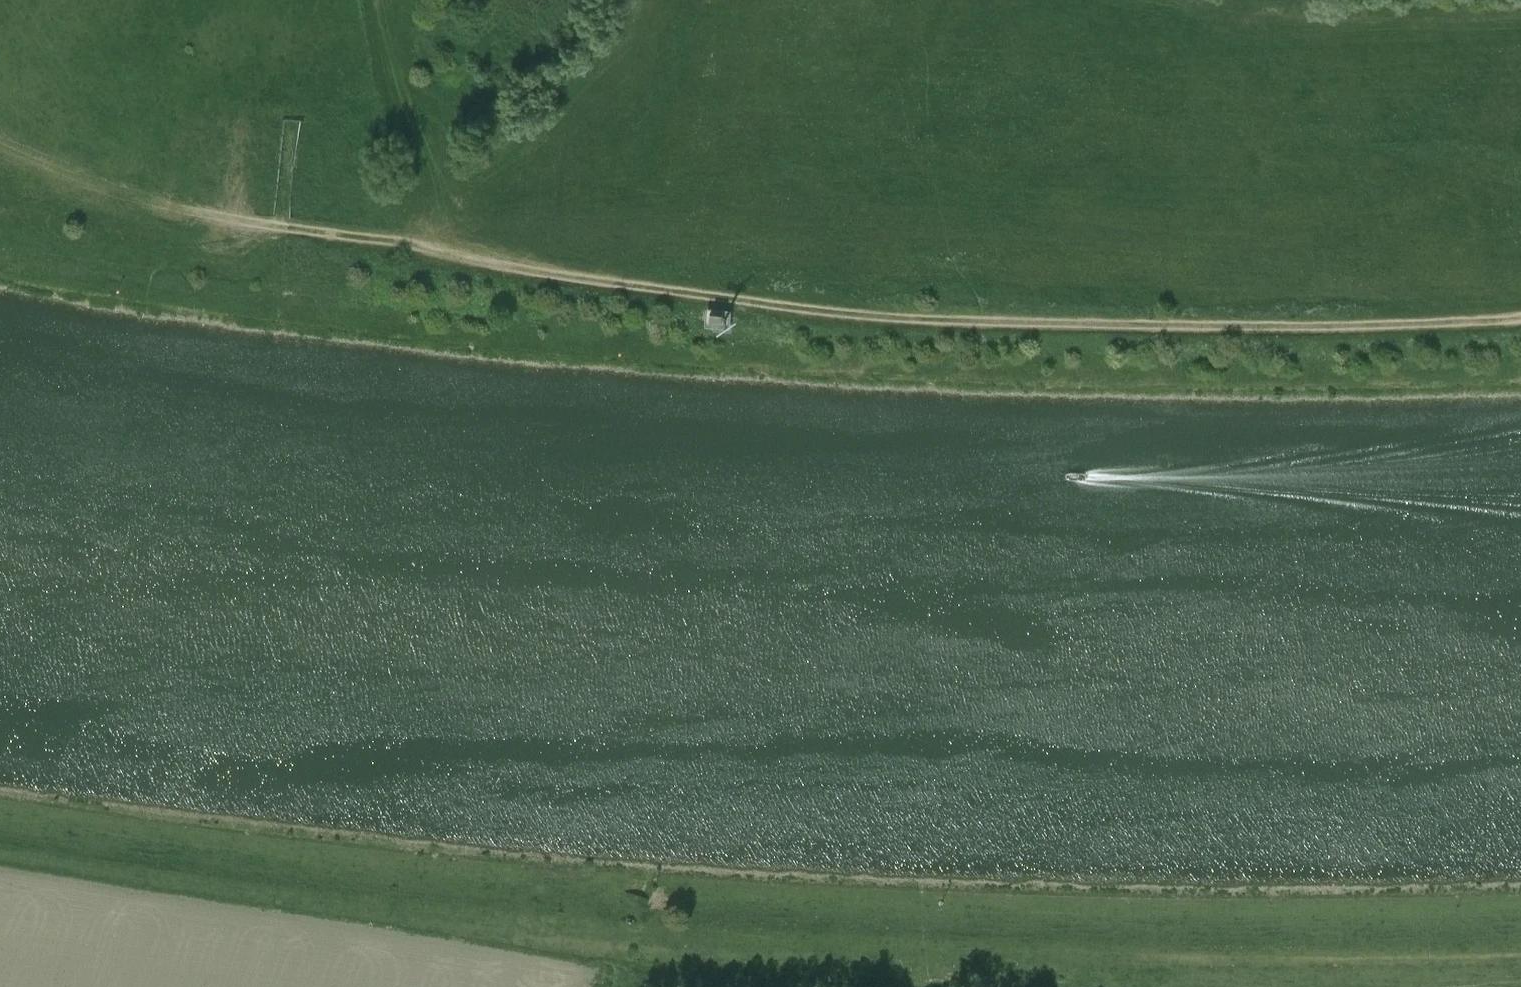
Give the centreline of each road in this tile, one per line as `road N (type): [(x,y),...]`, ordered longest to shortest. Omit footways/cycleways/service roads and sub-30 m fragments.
road 1 (track): [(1520,320),(1265,330),(902,318),(698,296),(477,262),(420,240),(288,227)]

